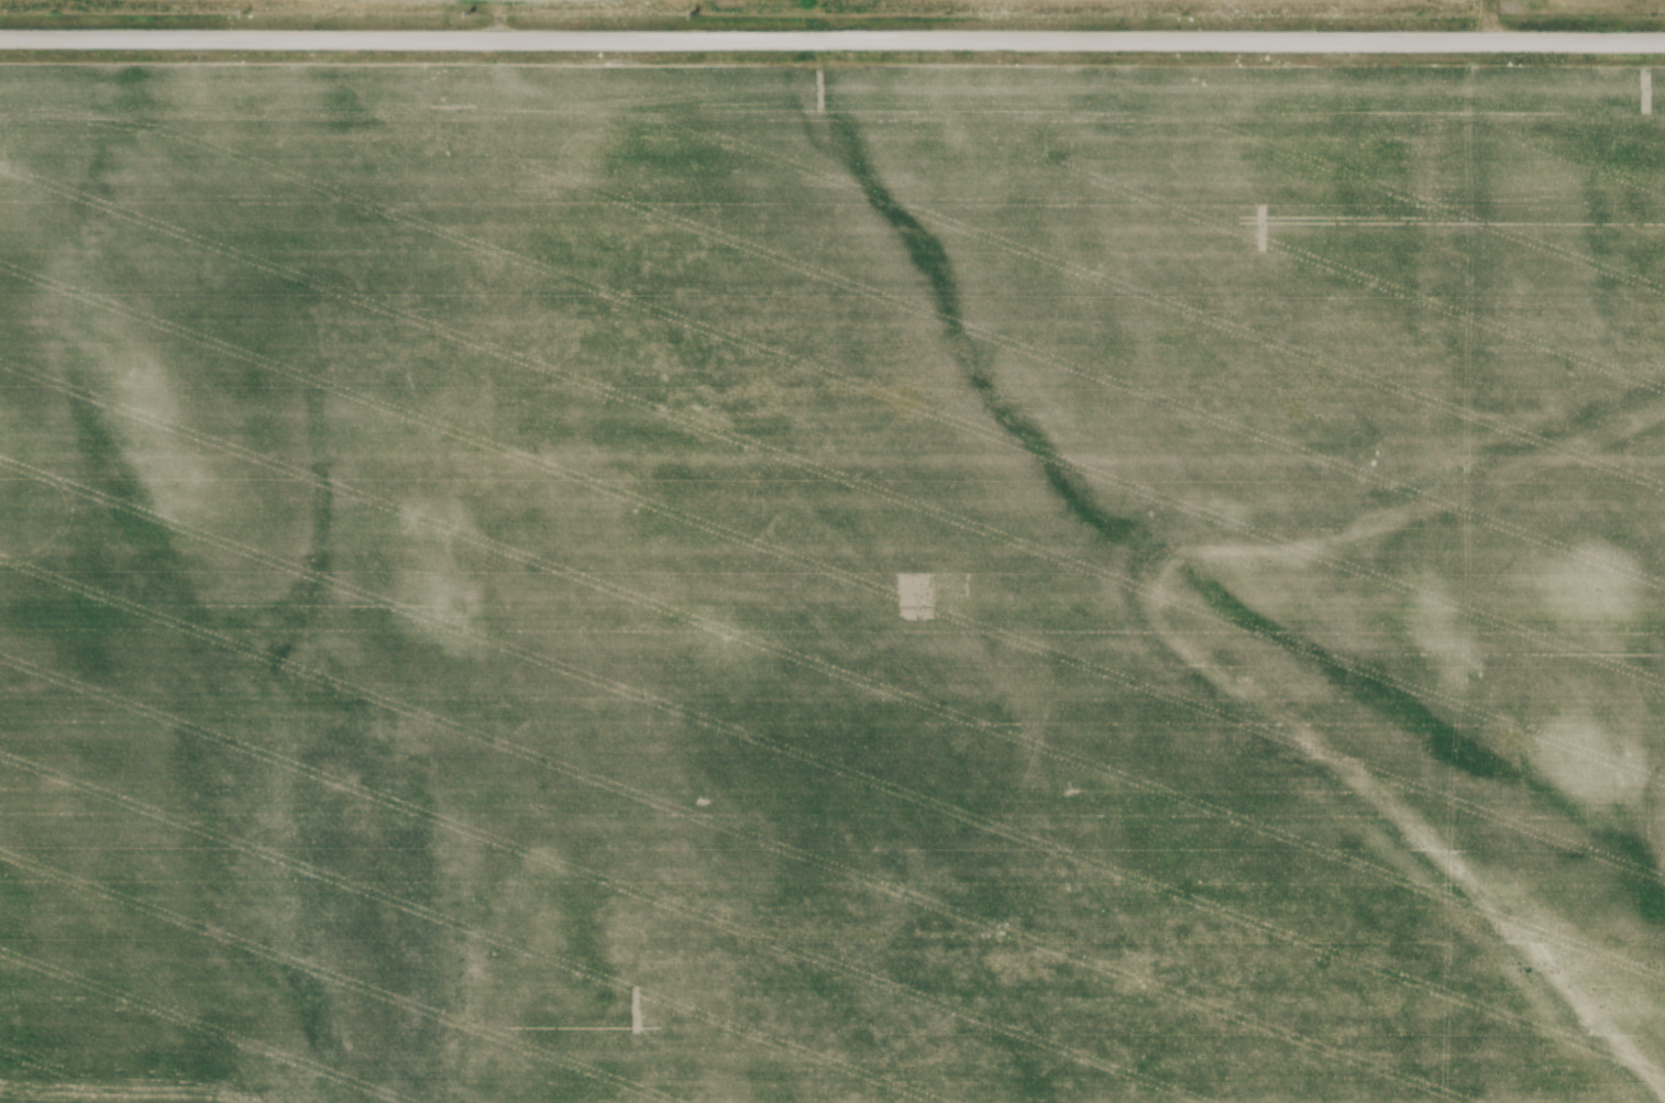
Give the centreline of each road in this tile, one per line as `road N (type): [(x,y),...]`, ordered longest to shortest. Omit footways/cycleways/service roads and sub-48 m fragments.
road 1 (tertiary): [(1664,49),(0,46)]

